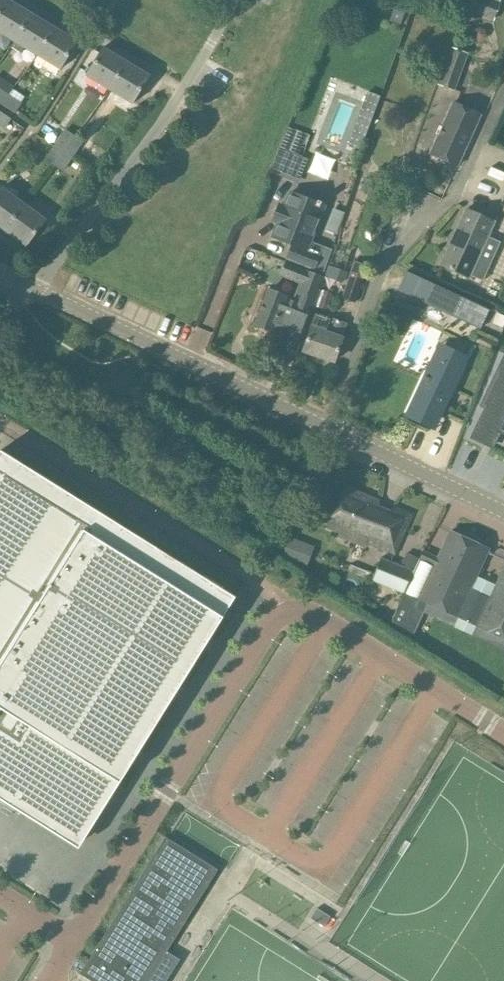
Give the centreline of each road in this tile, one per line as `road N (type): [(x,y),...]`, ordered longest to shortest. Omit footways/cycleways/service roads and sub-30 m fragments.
road 1 (unclassified): [(47,980),(281,606),(503,740)]
road 2 (residential): [(503,510),(0,273)]

